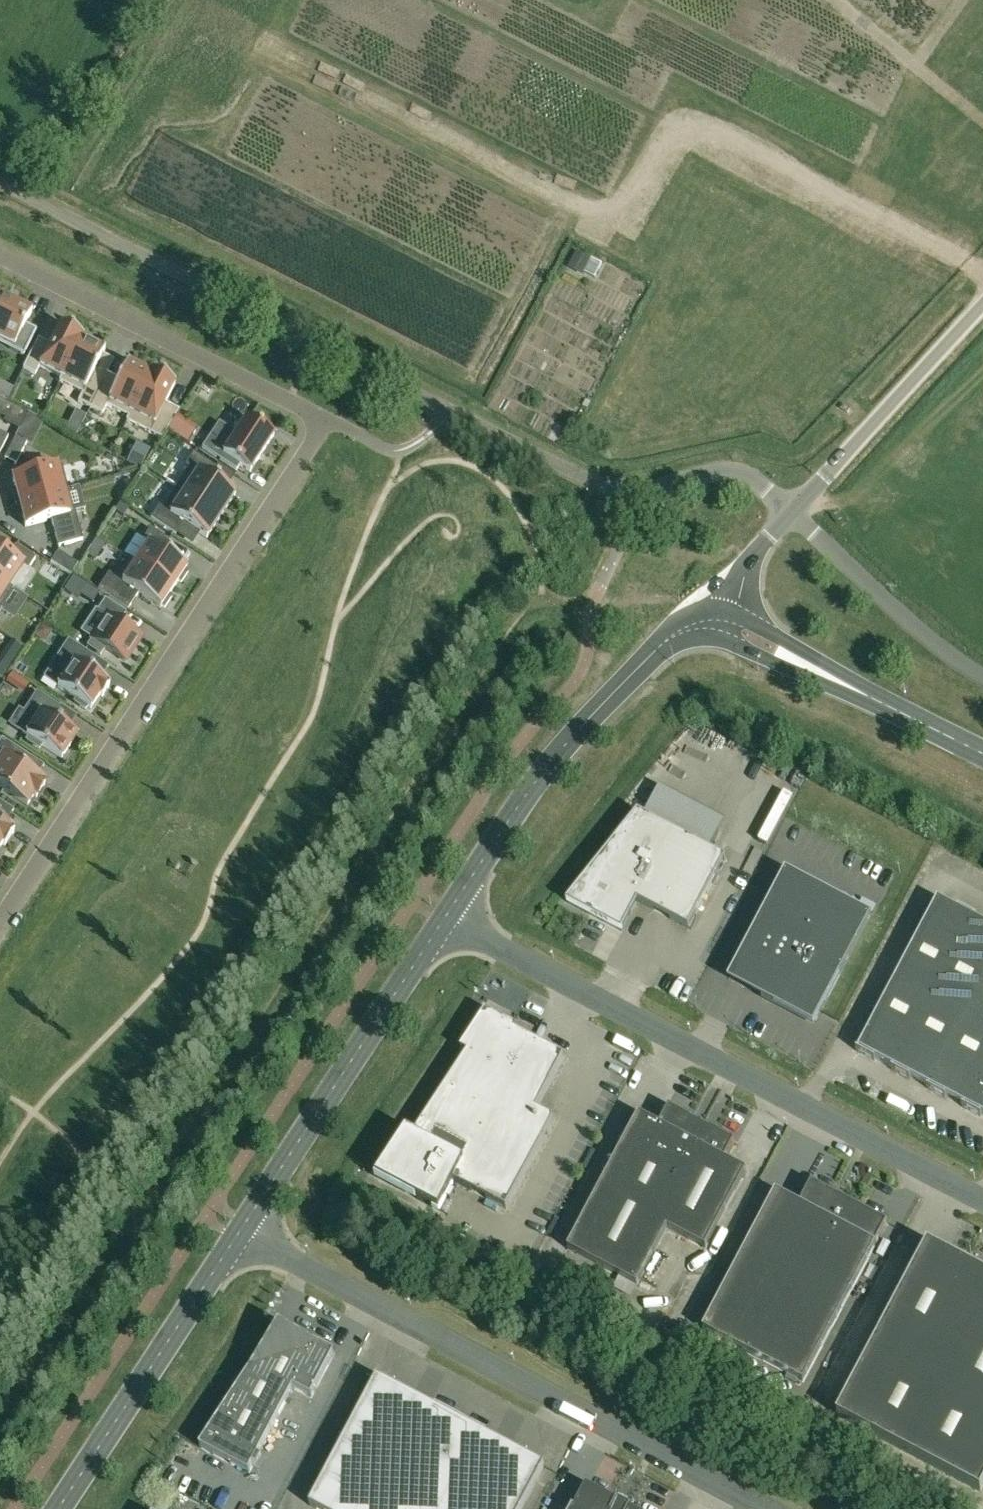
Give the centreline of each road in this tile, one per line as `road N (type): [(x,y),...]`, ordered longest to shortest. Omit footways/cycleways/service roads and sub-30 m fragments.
road 1 (unclassified): [(0,185),(606,488),(637,490)]
road 2 (unclassified): [(447,915),(982,1199)]
road 3 (residential): [(326,421),(0,924)]
road 4 (unclassified): [(765,1508),(241,1229)]
road 5 (unclassified): [(447,915),(560,750),(692,608)]
road 6 (unclassified): [(241,1229),(447,915)]
road 7 (residential): [(0,257),(326,421)]
road 8 (unclassified): [(58,1508),(241,1229)]
road 9 (unclassified): [(982,753),(705,615)]
road 10 (unclassified): [(791,514),(982,305)]
road 11 (unclassified): [(982,675),(791,514)]
road 12 (unclassified): [(791,514),(744,472),(637,490)]
road 13 (unclassified): [(705,615),(791,514)]

